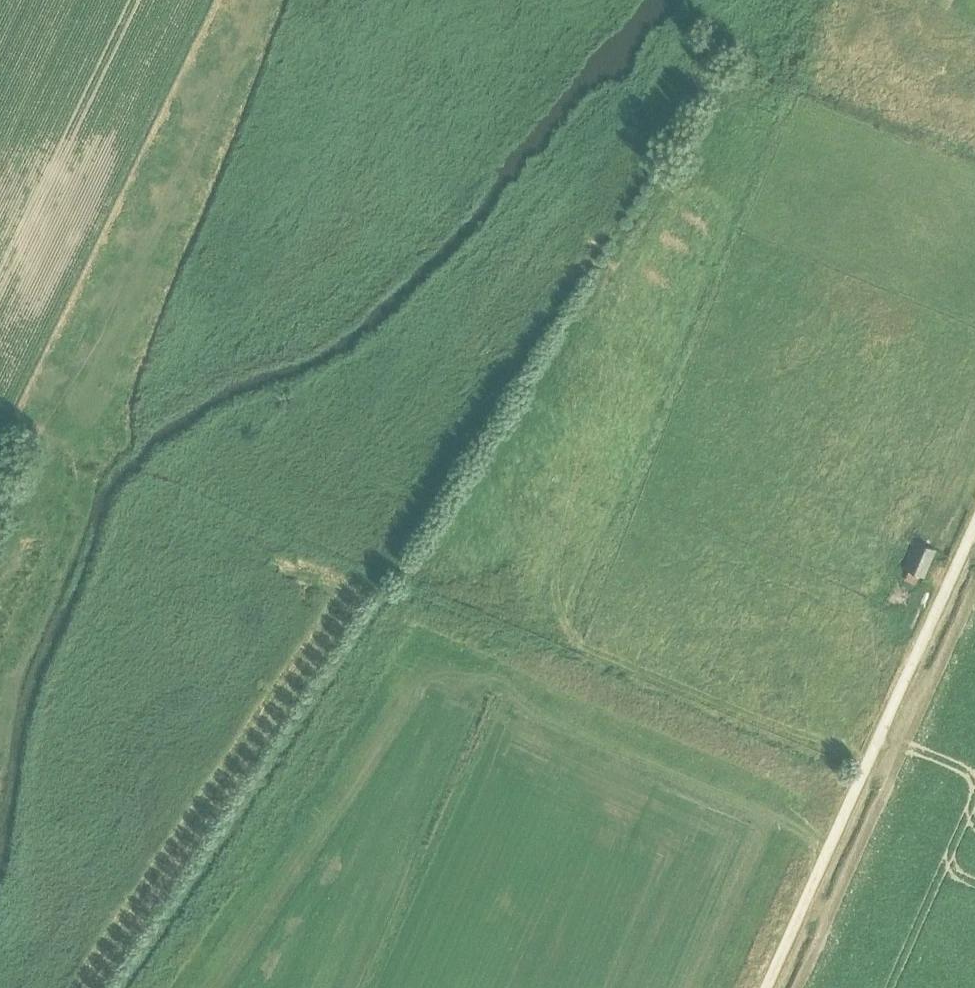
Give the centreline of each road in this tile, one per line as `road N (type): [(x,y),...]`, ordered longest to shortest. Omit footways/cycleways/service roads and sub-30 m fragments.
road 1 (unclassified): [(767,987),(974,527)]

